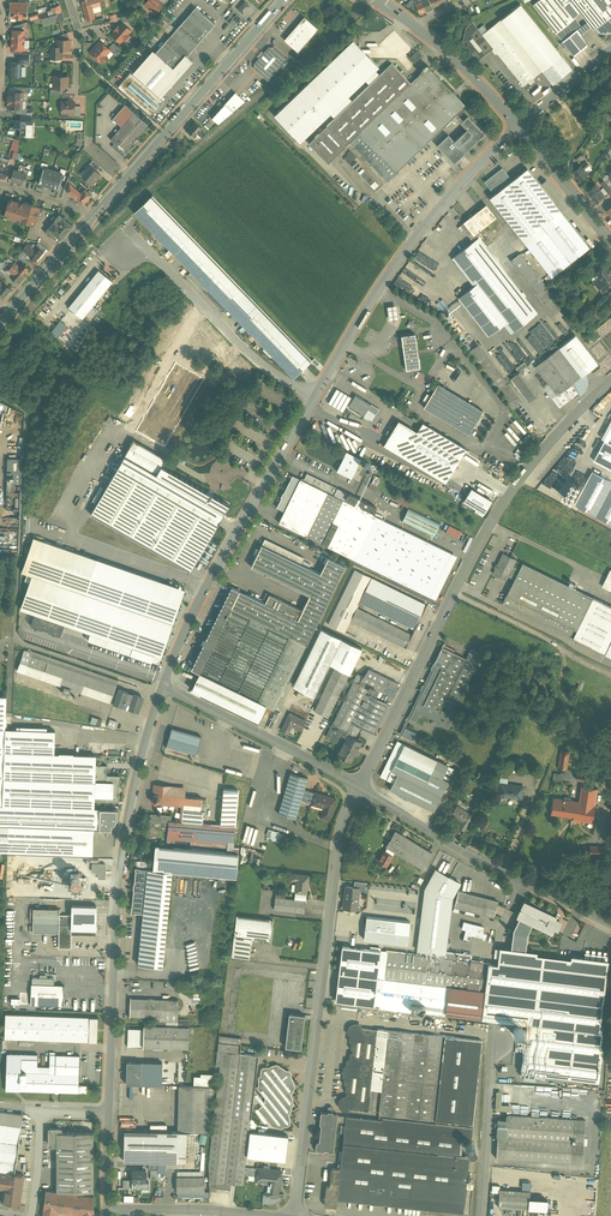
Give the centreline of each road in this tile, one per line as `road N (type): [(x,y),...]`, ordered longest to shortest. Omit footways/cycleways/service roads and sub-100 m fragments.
road 1 (residential): [(610,377),(501,506),(358,784)]
road 2 (residential): [(358,784),(337,847),(293,1215)]
road 3 (residential): [(107,1113),(129,820),(163,684)]
road 4 (residential): [(314,394),(420,228),(515,127)]
road 5 (residential): [(163,684),(226,533),(314,394)]
road 6 (residential): [(358,784),(610,920)]
road 7 (secondary): [(283,0),(97,214)]
road 8 (residential): [(314,394),(246,351),(132,236)]
road 9 (residential): [(163,684),(358,784)]
road 10 (residential): [(481,1215),(493,1033)]
road 11 (residential): [(107,1210),(264,1215)]
road 12 (secondary): [(97,214),(0,322)]
road 13 (residential): [(416,27),(452,55),(515,127)]
road 14 (residential): [(515,127),(610,48)]

